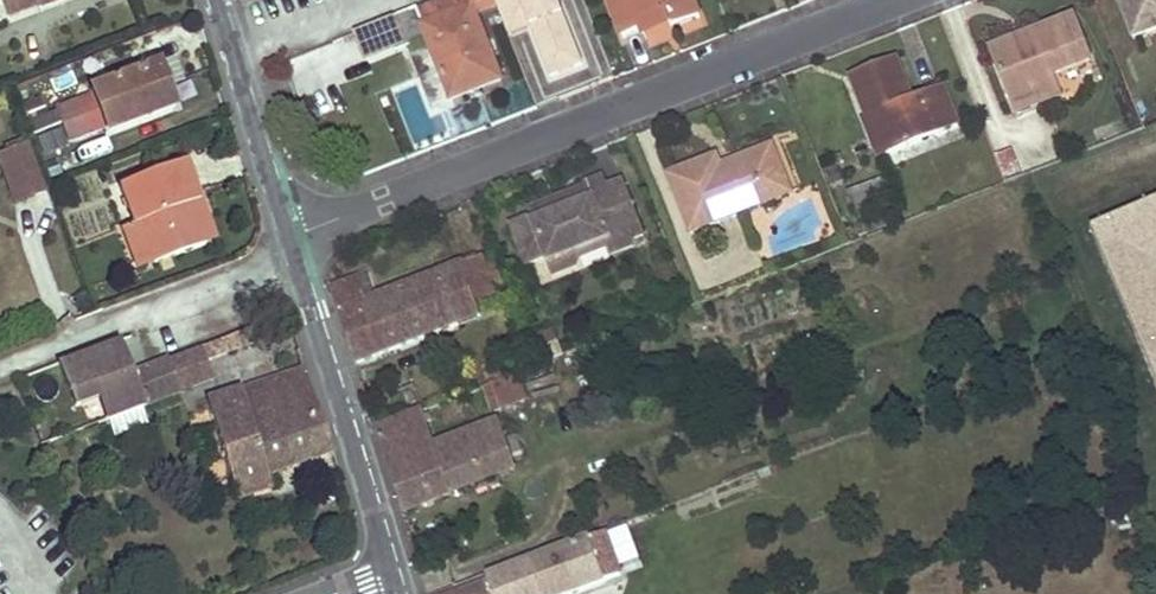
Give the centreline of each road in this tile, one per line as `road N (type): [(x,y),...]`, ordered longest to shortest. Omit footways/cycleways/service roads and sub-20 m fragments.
road 1 (residential): [(288,238),(891,0)]
road 2 (residential): [(296,261),(395,570)]
road 3 (residential): [(0,370),(296,261)]
road 4 (residential): [(236,61),(288,238)]
road 5 (residential): [(390,0),(236,61)]

